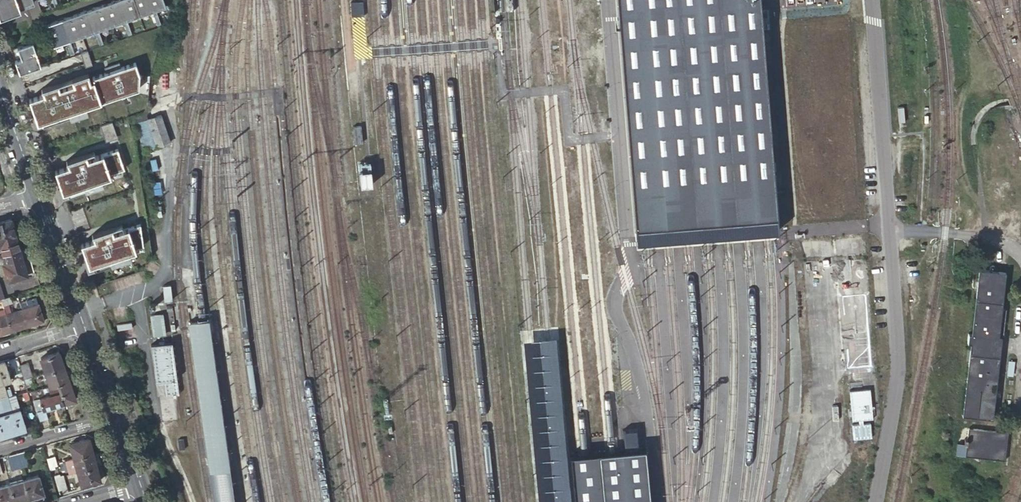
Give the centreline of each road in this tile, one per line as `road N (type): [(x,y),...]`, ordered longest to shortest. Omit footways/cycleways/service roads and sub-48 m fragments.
road 1 (tertiary): [(38,196),(85,326)]

